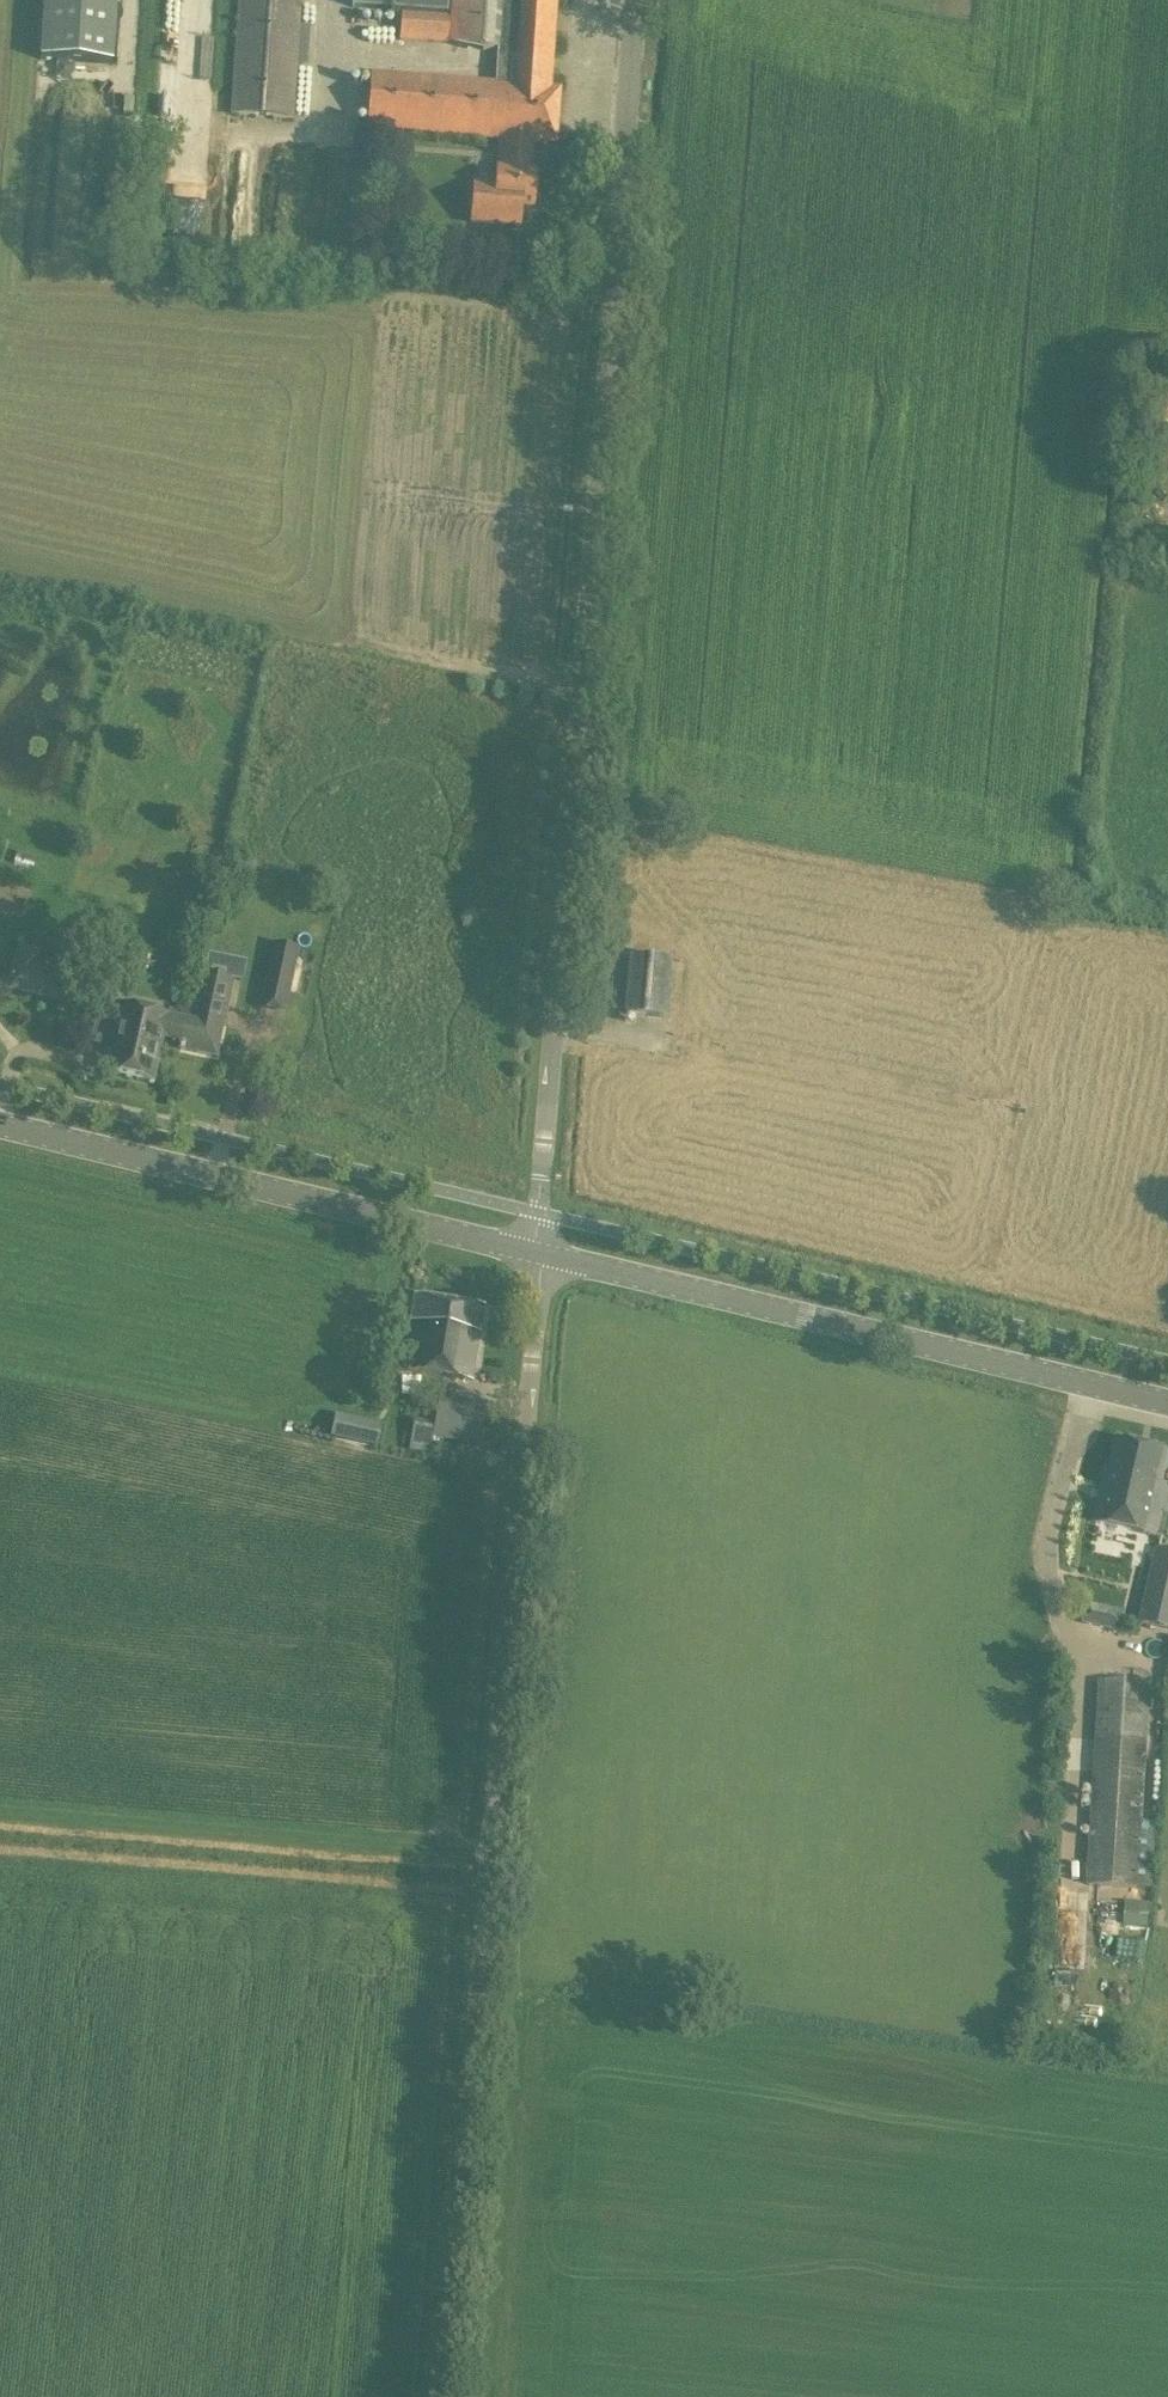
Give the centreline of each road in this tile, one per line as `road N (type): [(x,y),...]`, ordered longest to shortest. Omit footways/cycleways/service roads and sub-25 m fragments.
road 1 (unclassified): [(549,1249),(645,0)]
road 2 (unclassified): [(445,2396),(549,1249)]
road 3 (secondary): [(549,1249),(1167,1395)]
road 4 (secondary): [(0,1117),(549,1249)]

